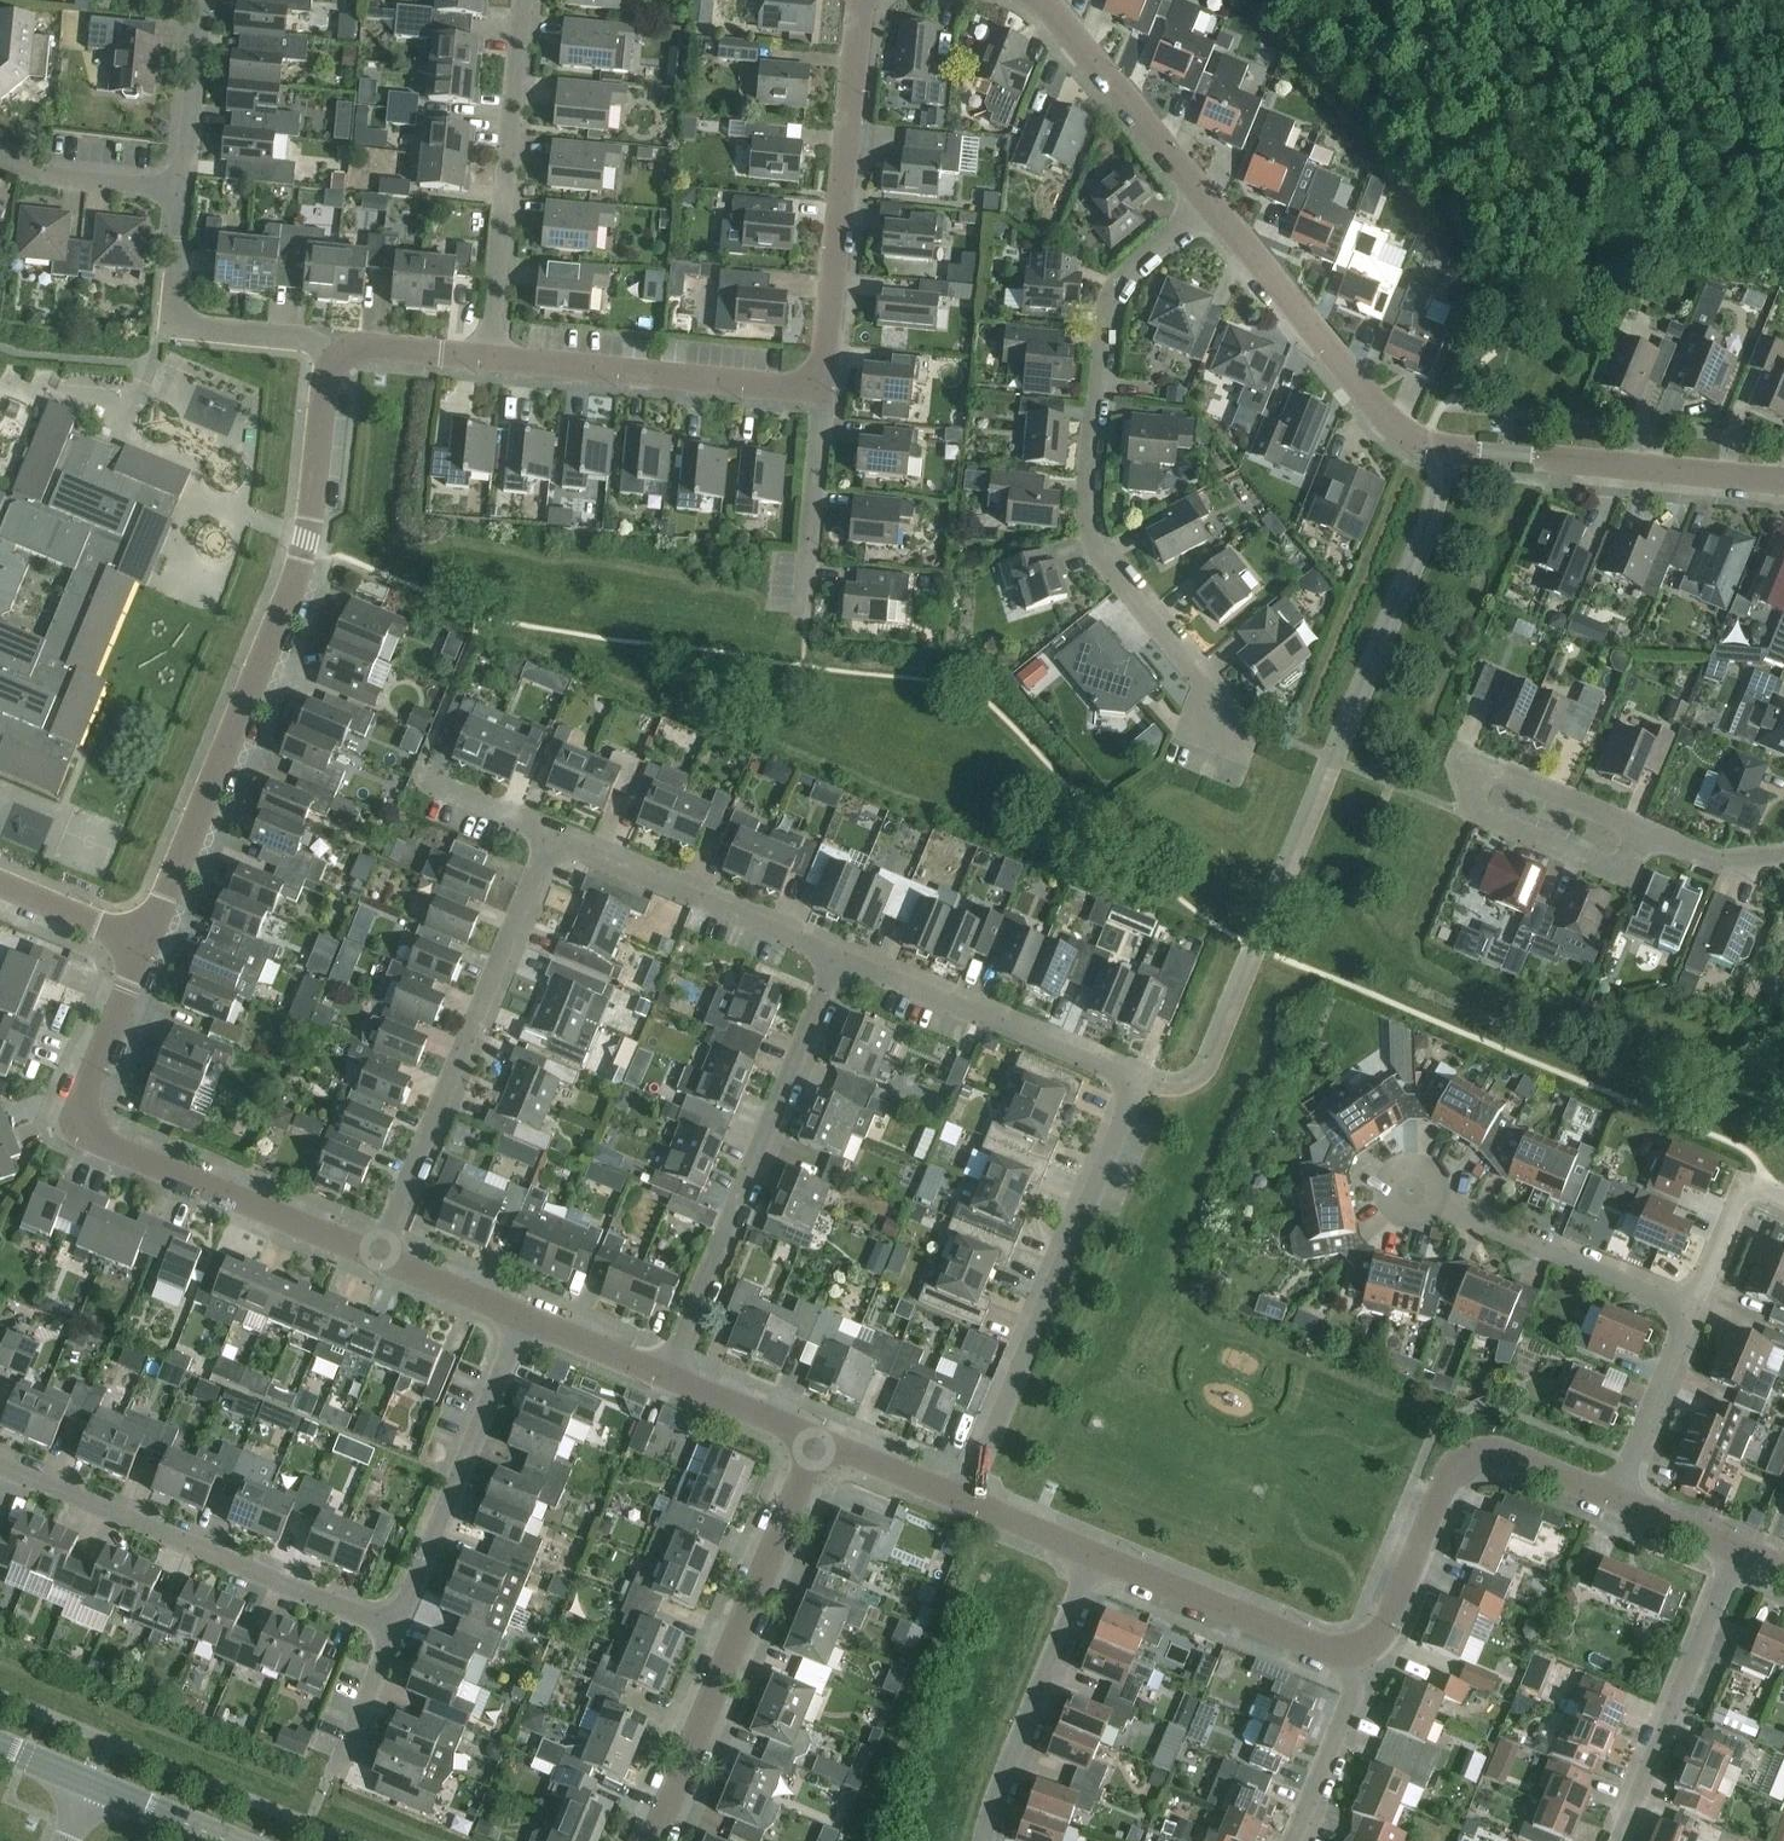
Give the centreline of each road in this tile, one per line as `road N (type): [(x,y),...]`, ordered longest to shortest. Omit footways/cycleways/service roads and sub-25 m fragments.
road 1 (residential): [(959,1487),(1128,1087),(831,965)]
road 2 (residential): [(1783,479),(1450,458),(1385,429),(1206,222)]
road 3 (residential): [(146,953),(307,543),(334,360)]
road 4 (residential): [(1225,738),(1202,684),(1093,502),(1098,292),(1206,222)]
road 5 (residential): [(374,1256),(99,1142),(88,1109),(146,953)]
road 6 (residential): [(374,1256),(549,837)]
road 7 (residential): [(657,1370),(831,965)]
road 8 (residential): [(653,1840),(814,1433)]
road 9 (residential): [(396,1629),(0,1466)]
road 10 (residential): [(1619,1490),(1477,1447),(1449,1465),(1363,1661)]
road 11 (residential): [(863,0),(826,386)]
road 12 (residential): [(495,354),(527,0)]
road 13 (residential): [(396,1629),(520,1318)]
road 14 (residential): [(826,386),(495,354)]
road 15 (residential): [(1783,862),(1738,870),(1476,779)]
road 16 (residential): [(1608,1840),(1724,1548)]
road 17 (residential): [(831,965),(549,837)]
road 18 (residential): [(1088,1551),(985,1840)]
road 19 (residential): [(334,360),(176,318),(186,183)]
road 20 (residential): [(1363,1661),(1088,1551)]
road 21 (residential): [(1687,1306),(1418,1203)]
road 22 (residential): [(1206,222),(1035,0)]
road 23 (unclassified): [(806,609),(826,386)]
road 24 (residential): [(1687,1306),(1619,1490)]
road 25 (residential): [(1291,1840),(1363,1661)]
road 26 (residential): [(186,183),(0,151)]
road 27 (residential): [(1783,1202),(1736,1182),(1687,1306)]
road 28 (residential): [(186,183),(200,0)]
road 29 (residential): [(814,1433),(657,1370)]
road 30 (residential): [(495,354),(362,346),(334,360)]
road 31 (unclassified): [(146,953),(0,887)]
road 32 (residential): [(520,1318),(374,1256)]
road 33 (residential): [(959,1487),(814,1433)]
road 34 (residential): [(657,1370),(520,1318)]
road 35 (residential): [(549,837),(415,783)]
road 36 (residential): [(1088,1551),(959,1487)]
road 37 (tertiary): [(224,1840),(92,1786)]
road 38 (residential): [(1724,1548),(1619,1490)]

